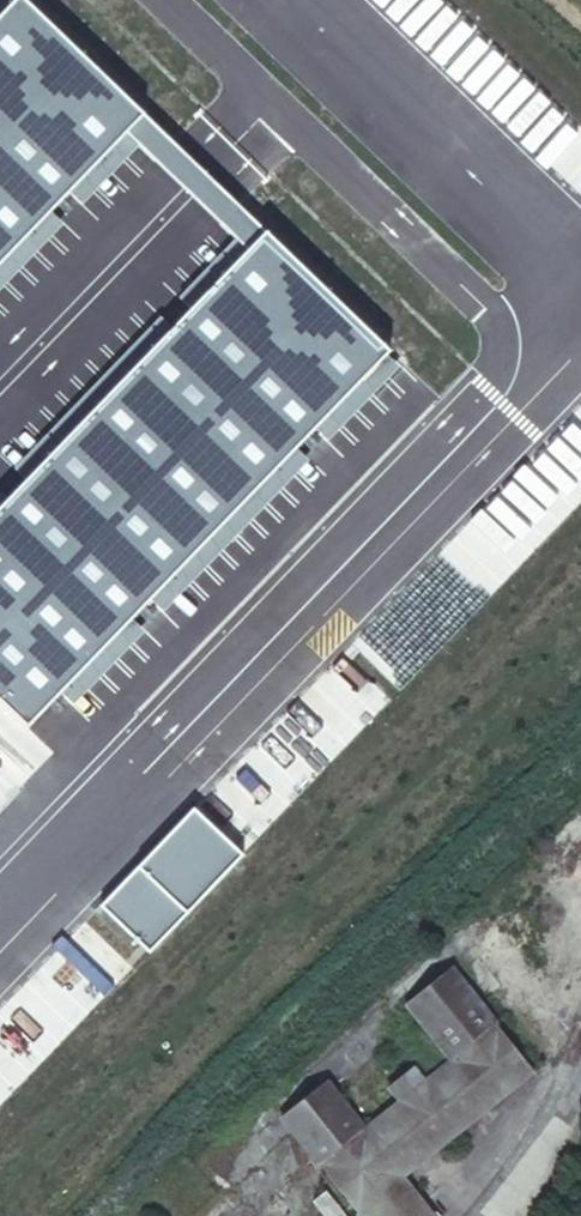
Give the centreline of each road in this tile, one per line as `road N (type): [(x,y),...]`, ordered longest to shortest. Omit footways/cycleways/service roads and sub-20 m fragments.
road 1 (unclassified): [(580,1080),(508,1215)]

